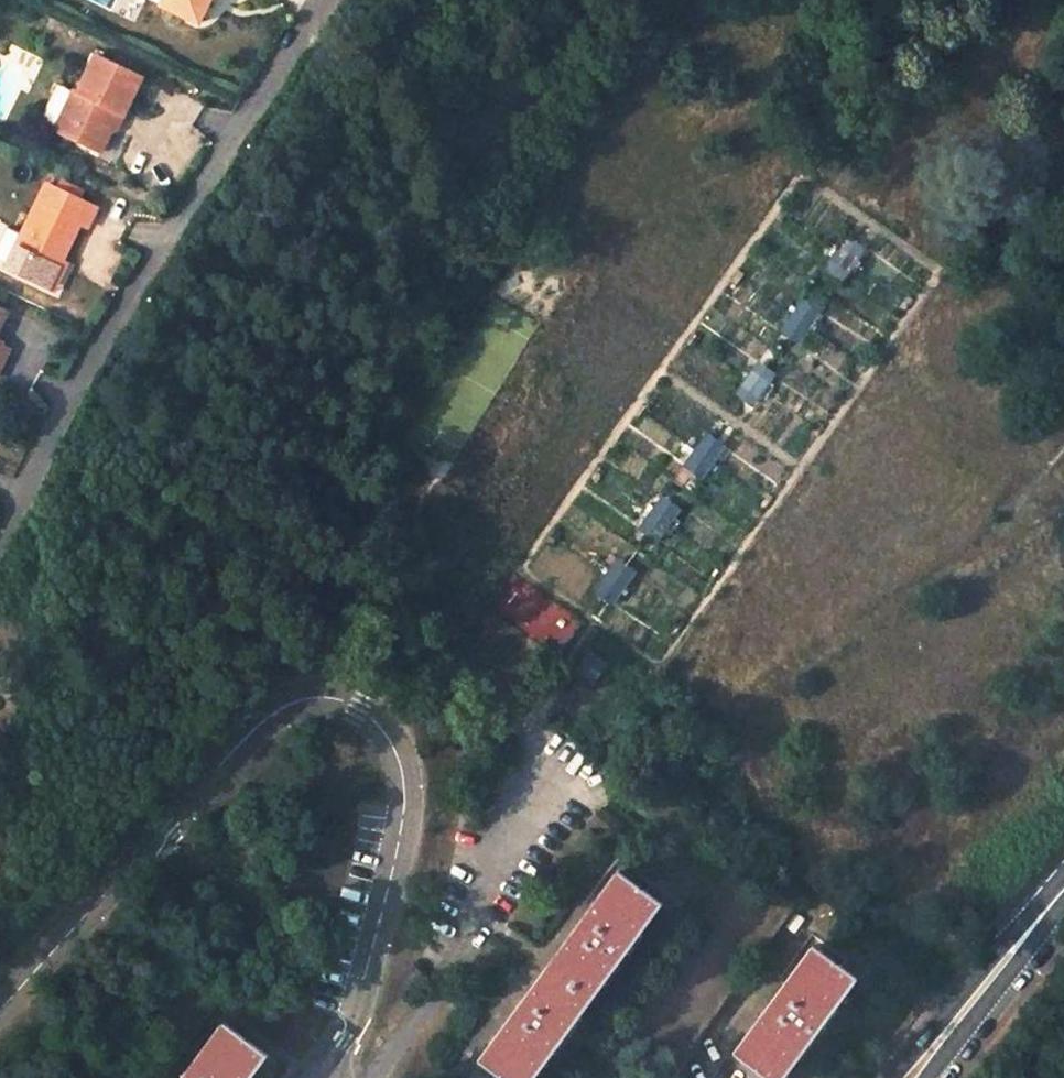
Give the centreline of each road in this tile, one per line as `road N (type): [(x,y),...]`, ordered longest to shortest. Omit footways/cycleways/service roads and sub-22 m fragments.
road 1 (residential): [(334,1077),(358,1018),(404,784),(384,727),(322,696),(267,709),(0,1002)]
road 2 (residential): [(306,0),(0,534)]
road 3 (secondary): [(916,1077),(1063,897)]

